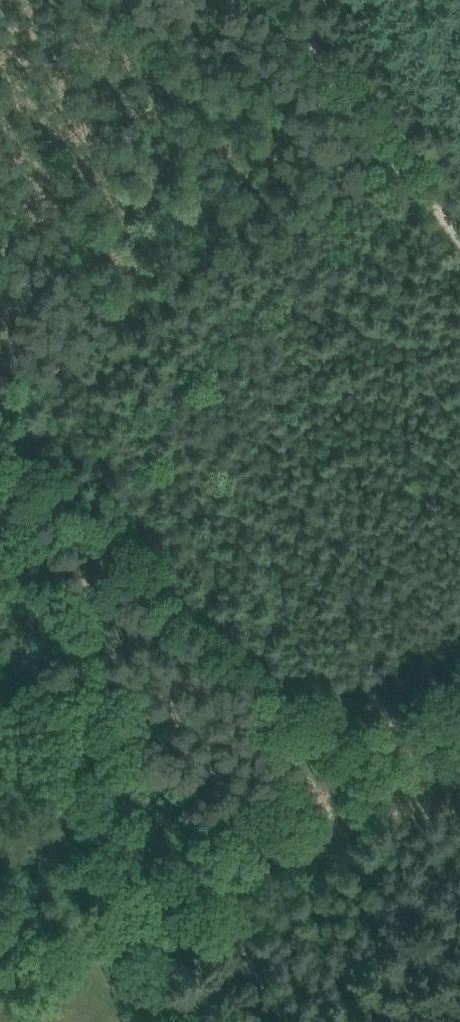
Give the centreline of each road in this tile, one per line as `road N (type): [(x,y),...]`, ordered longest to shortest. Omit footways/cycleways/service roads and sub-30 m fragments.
road 1 (track): [(459,680),(205,837)]
road 2 (track): [(459,218),(276,0)]

